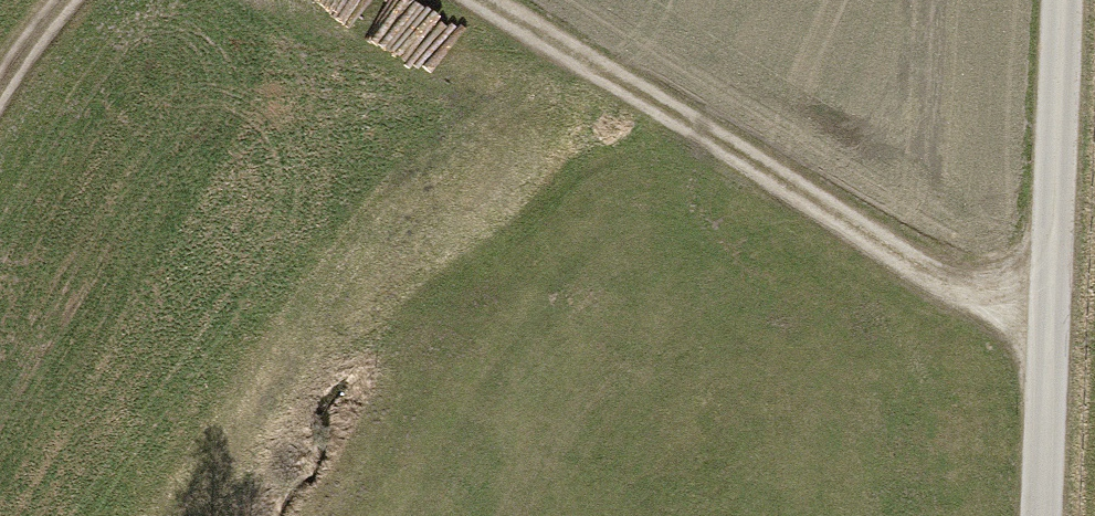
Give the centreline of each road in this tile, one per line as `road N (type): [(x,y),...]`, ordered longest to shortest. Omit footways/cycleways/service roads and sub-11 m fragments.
road 1 (track): [(1050,314),(976,301),(469,0)]
road 2 (unclassified): [(1043,515),(1066,0)]
road 3 (track): [(72,0),(40,35),(0,107)]

